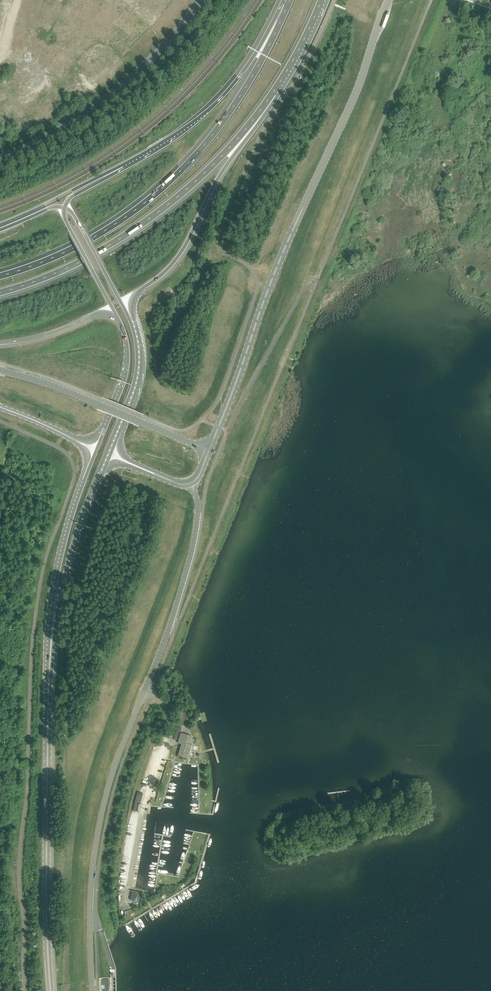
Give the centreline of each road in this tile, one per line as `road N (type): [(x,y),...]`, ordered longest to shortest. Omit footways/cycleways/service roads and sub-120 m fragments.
road 1 (unclassified): [(92,990),(99,823),(190,560),(198,510),(191,483)]
road 2 (unclassified): [(389,0),(209,451)]
road 3 (motorway): [(288,5),(246,86),(175,175),(91,239),(0,276)]
road 4 (motorway): [(0,292),(74,265),(138,226),(220,157),(273,93)]
road 5 (primary): [(52,990),(50,656)]
road 6 (motorway): [(133,316),(131,300),(182,250),(273,93)]
road 7 (unclassified): [(0,159),(112,95),(202,0)]
road 8 (primary): [(92,461),(61,559),(50,656)]
road 9 (primary): [(87,502),(135,377),(129,317)]
road 10 (primary): [(50,656),(87,502)]
road 11 (motorway): [(288,5),(235,82),(198,118)]
road 12 (primary): [(117,439),(141,374),(133,316)]
road 13 (primary): [(129,317),(64,208)]
road 14 (primary): [(118,318),(127,372),(102,437)]
road 15 (motorway): [(0,343),(53,333),(96,314),(118,318)]
road 16 (primary): [(64,208),(118,318)]

